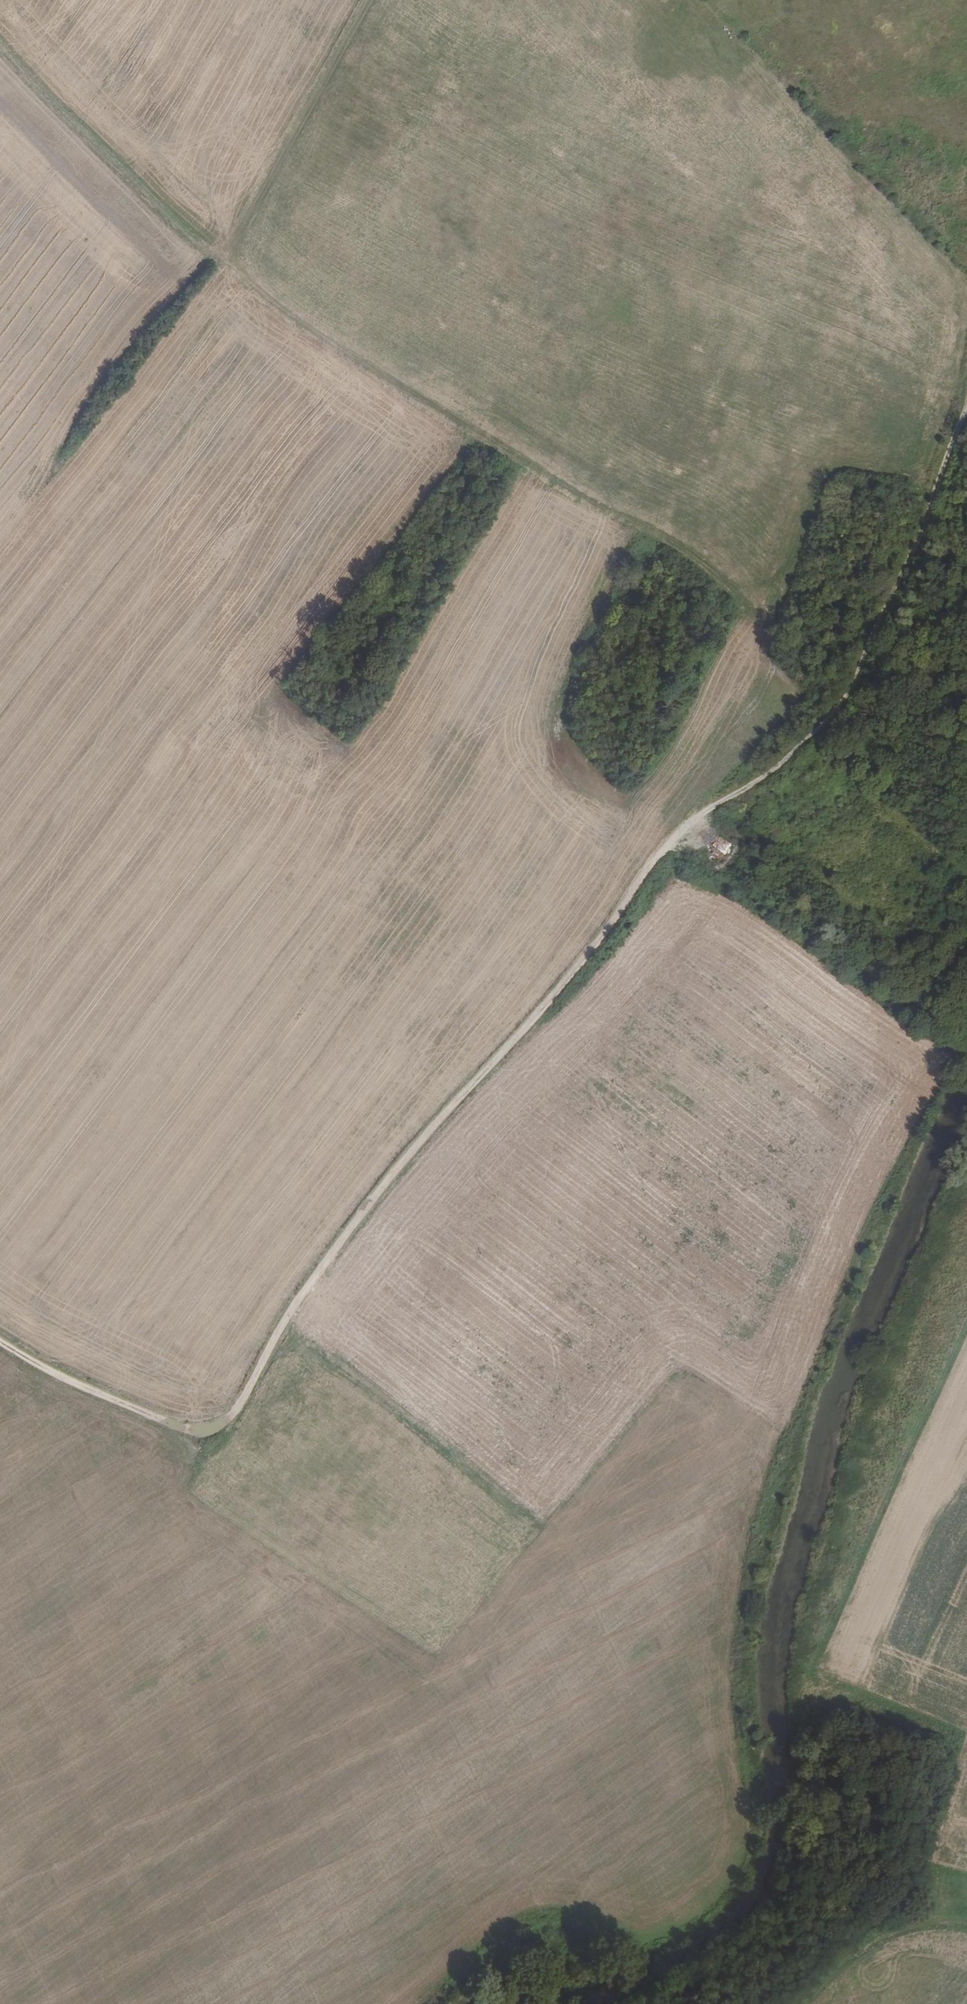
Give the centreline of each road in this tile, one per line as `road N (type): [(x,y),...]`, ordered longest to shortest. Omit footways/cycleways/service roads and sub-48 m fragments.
road 1 (track): [(0,1343),(194,1440),(225,1422),(385,1184),(561,988),(659,855),(687,825),(794,755),(824,722),(925,523),(966,413)]
road 2 (track): [(0,36),(217,260),(321,339),(704,570),(804,687),(842,691)]
road 3 (track): [(966,1925),(909,1928),(843,1955),(793,2003)]

